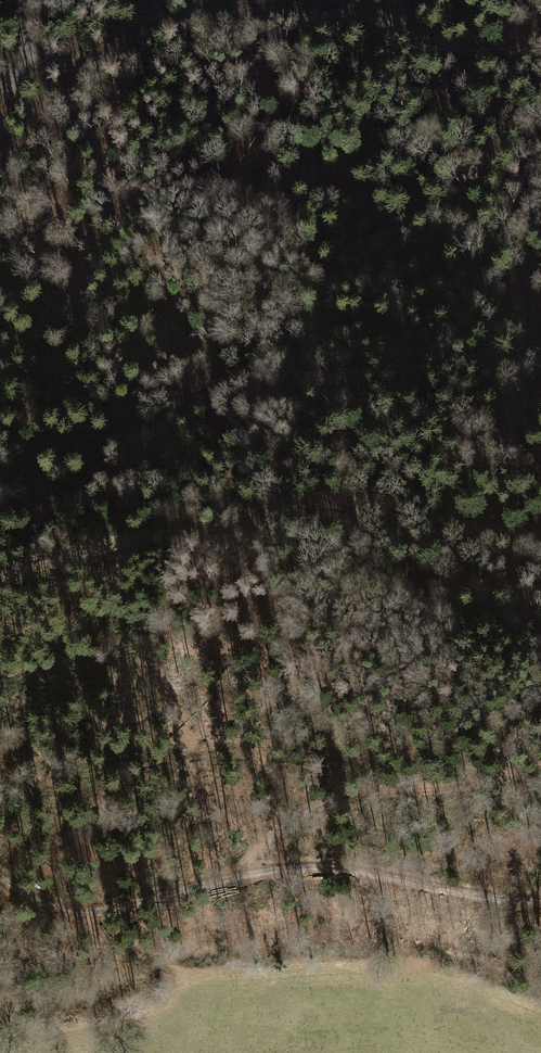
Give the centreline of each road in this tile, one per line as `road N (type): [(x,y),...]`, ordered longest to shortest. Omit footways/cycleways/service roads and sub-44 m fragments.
road 1 (track): [(540,532),(303,503),(273,508),(236,532),(47,561),(0,576)]
road 2 (track): [(31,66),(73,65),(136,33),(199,18),(325,11),(440,47),(519,51),(540,36)]
road 3 (track): [(254,861),(329,798),(462,790),(540,761)]
road 4 (track): [(254,861),(357,864),(540,894)]
road 5 (track): [(0,877),(29,897),(90,908),(254,861)]
road 6 (track): [(0,102),(31,66),(14,31),(25,0)]

